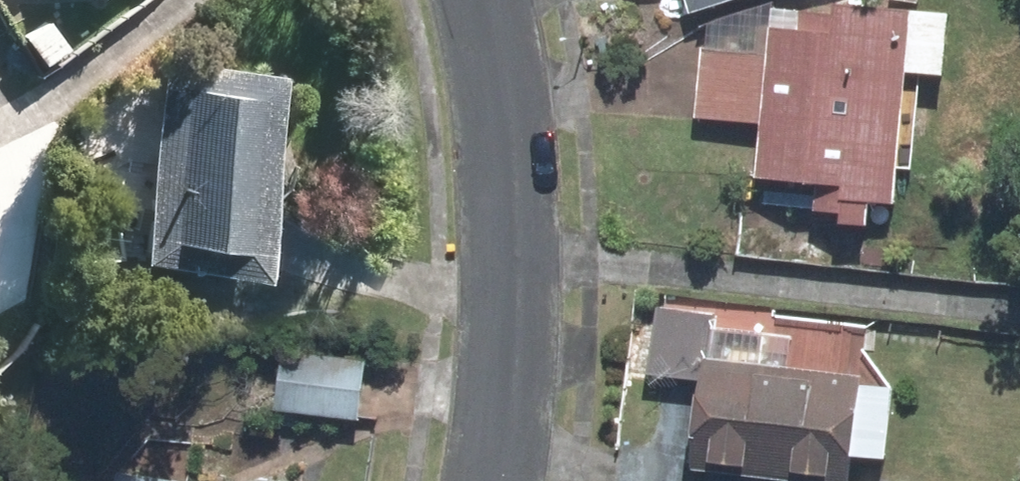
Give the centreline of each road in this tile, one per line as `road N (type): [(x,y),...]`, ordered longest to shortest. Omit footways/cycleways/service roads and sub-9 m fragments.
road 1 (residential): [(496,480),(515,310),(510,172),(484,0)]

